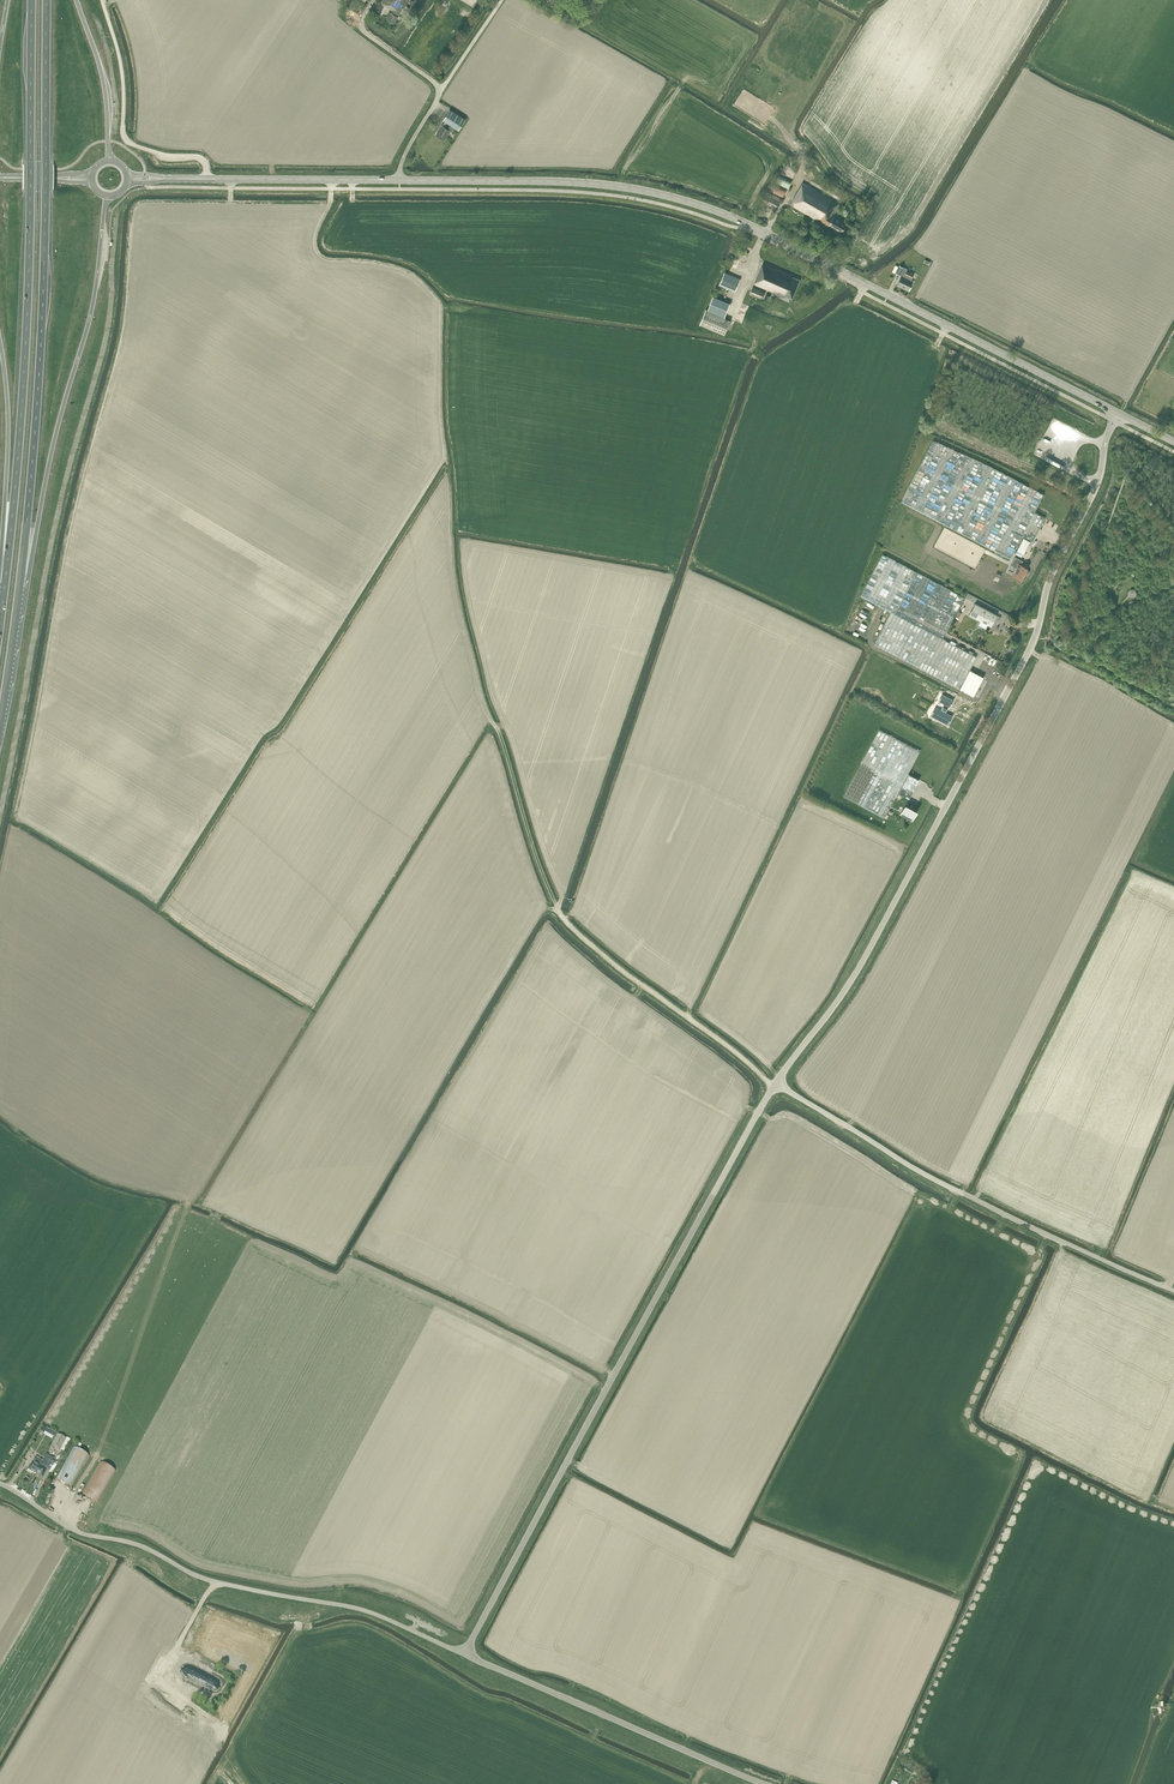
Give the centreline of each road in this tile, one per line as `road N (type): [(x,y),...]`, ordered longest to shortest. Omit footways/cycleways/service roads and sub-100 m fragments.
road 1 (track): [(775,1084),(601,953),(555,904),(463,614),(444,435),(440,302),(402,271),(318,255),(315,236),(331,188)]
road 2 (secondary): [(1119,413),(754,226),(657,193),(552,181),(174,178)]
road 3 (tertiary): [(775,1084),(855,975),(1028,653),(1049,581),(1098,483),(1119,413)]
road 4 (tertiary): [(465,1655),(775,1084)]
road 5 (trunk): [(20,587),(45,285),(47,0)]
road 6 (trunk): [(32,0),(28,299),(5,583)]
road 7 (unclassified): [(465,1655),(364,1610),(218,1583),(139,1545),(83,1534),(0,1483)]
road 8 (unclassified): [(775,1084),(924,1174),(1173,1291)]
road 9 (trunk): [(20,587),(92,308),(108,196)]
road 10 (tertiary): [(764,1783),(465,1655)]
road 11 (trunk): [(0,340),(8,431),(5,583)]
road 12 (track): [(243,1783),(230,1768),(224,1728),(169,1681),(177,1649),(218,1583)]
road 13 (trunk): [(109,161),(104,86),(77,0)]
road 14 (trunk): [(0,724),(20,587)]

